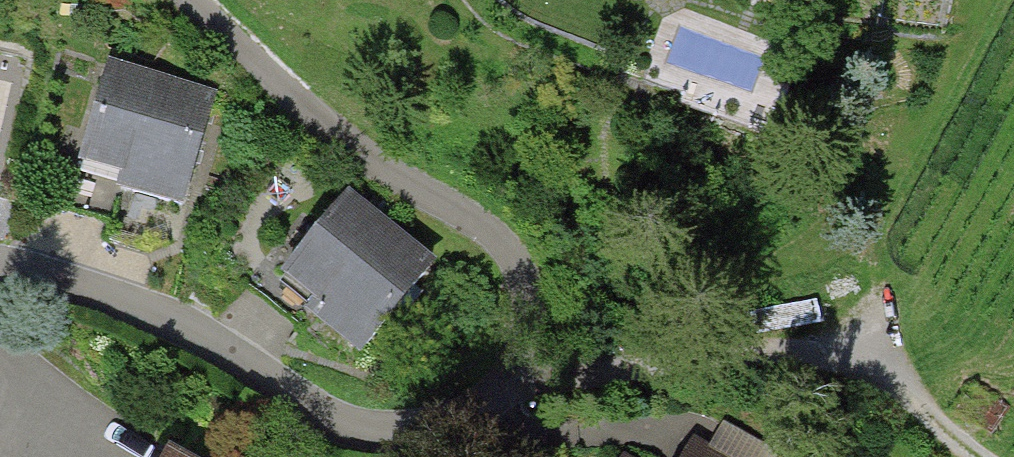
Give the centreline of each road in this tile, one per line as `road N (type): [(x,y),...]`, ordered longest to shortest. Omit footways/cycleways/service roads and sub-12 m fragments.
road 1 (residential): [(0,264),(115,293),(200,333),(314,407),(392,430),(459,431),(516,416),(544,390),(563,351),(545,286),(490,222),(370,151),(195,0)]
road 2 (track): [(563,351),(844,357),(913,390),(980,456)]

